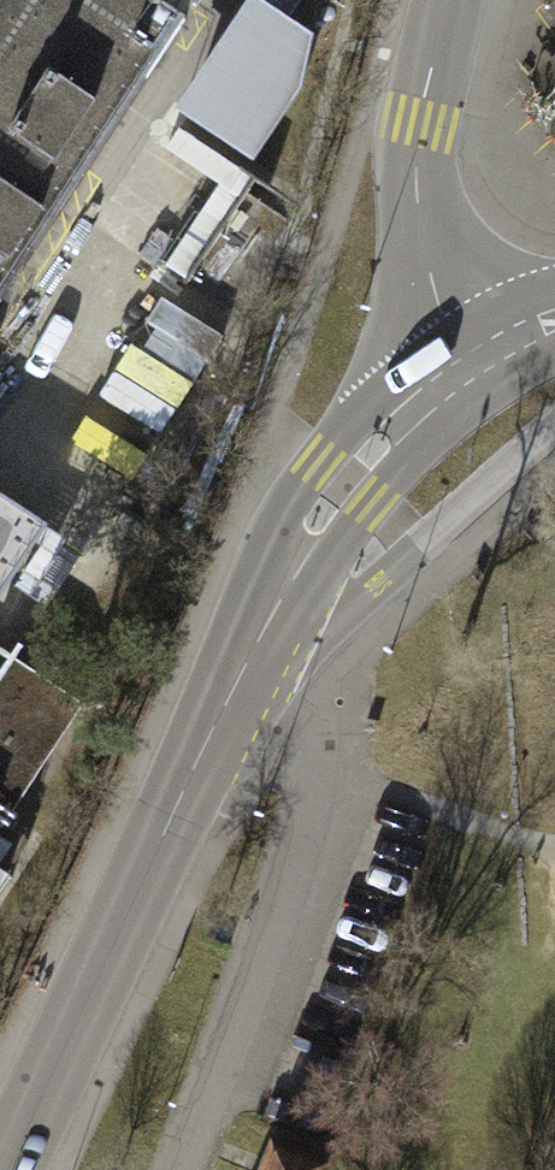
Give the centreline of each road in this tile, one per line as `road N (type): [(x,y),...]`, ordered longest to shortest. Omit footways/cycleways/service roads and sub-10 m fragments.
road 1 (tertiary): [(7,1169),(249,655)]
road 2 (residential): [(191,1169),(326,764),(305,704),(249,655)]
road 3 (tertiary): [(448,0),(417,129),(416,181),(425,271),(459,371)]
road 4 (tertiary): [(249,655),(345,479),(459,371)]

